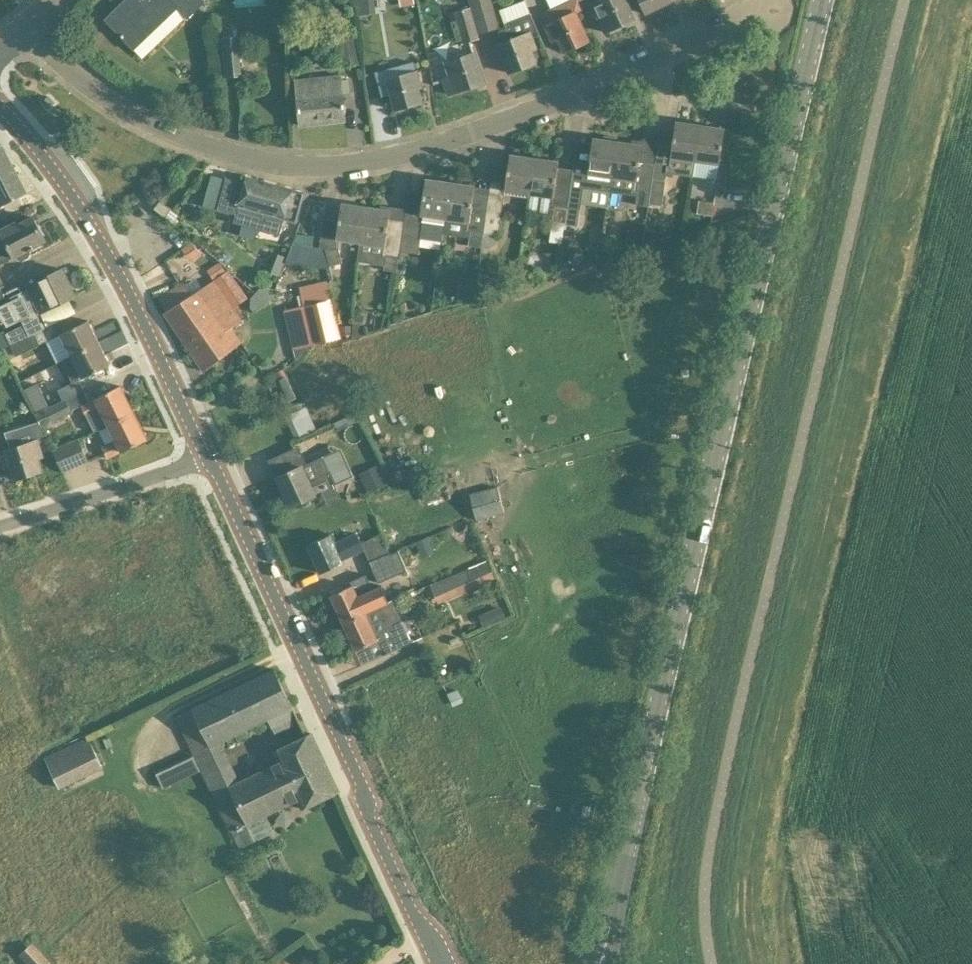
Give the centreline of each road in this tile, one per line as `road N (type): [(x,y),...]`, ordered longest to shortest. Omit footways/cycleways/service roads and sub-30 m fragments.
road 1 (tertiary): [(601,963),(823,0)]
road 2 (residential): [(21,24),(68,71),(193,142),(306,163),(371,160),(447,141),(605,82),(765,7)]
road 3 (tertiary): [(440,963),(208,457)]
road 4 (tertiary): [(208,457),(100,239),(0,104)]
road 5 (residential): [(0,525),(208,457)]

